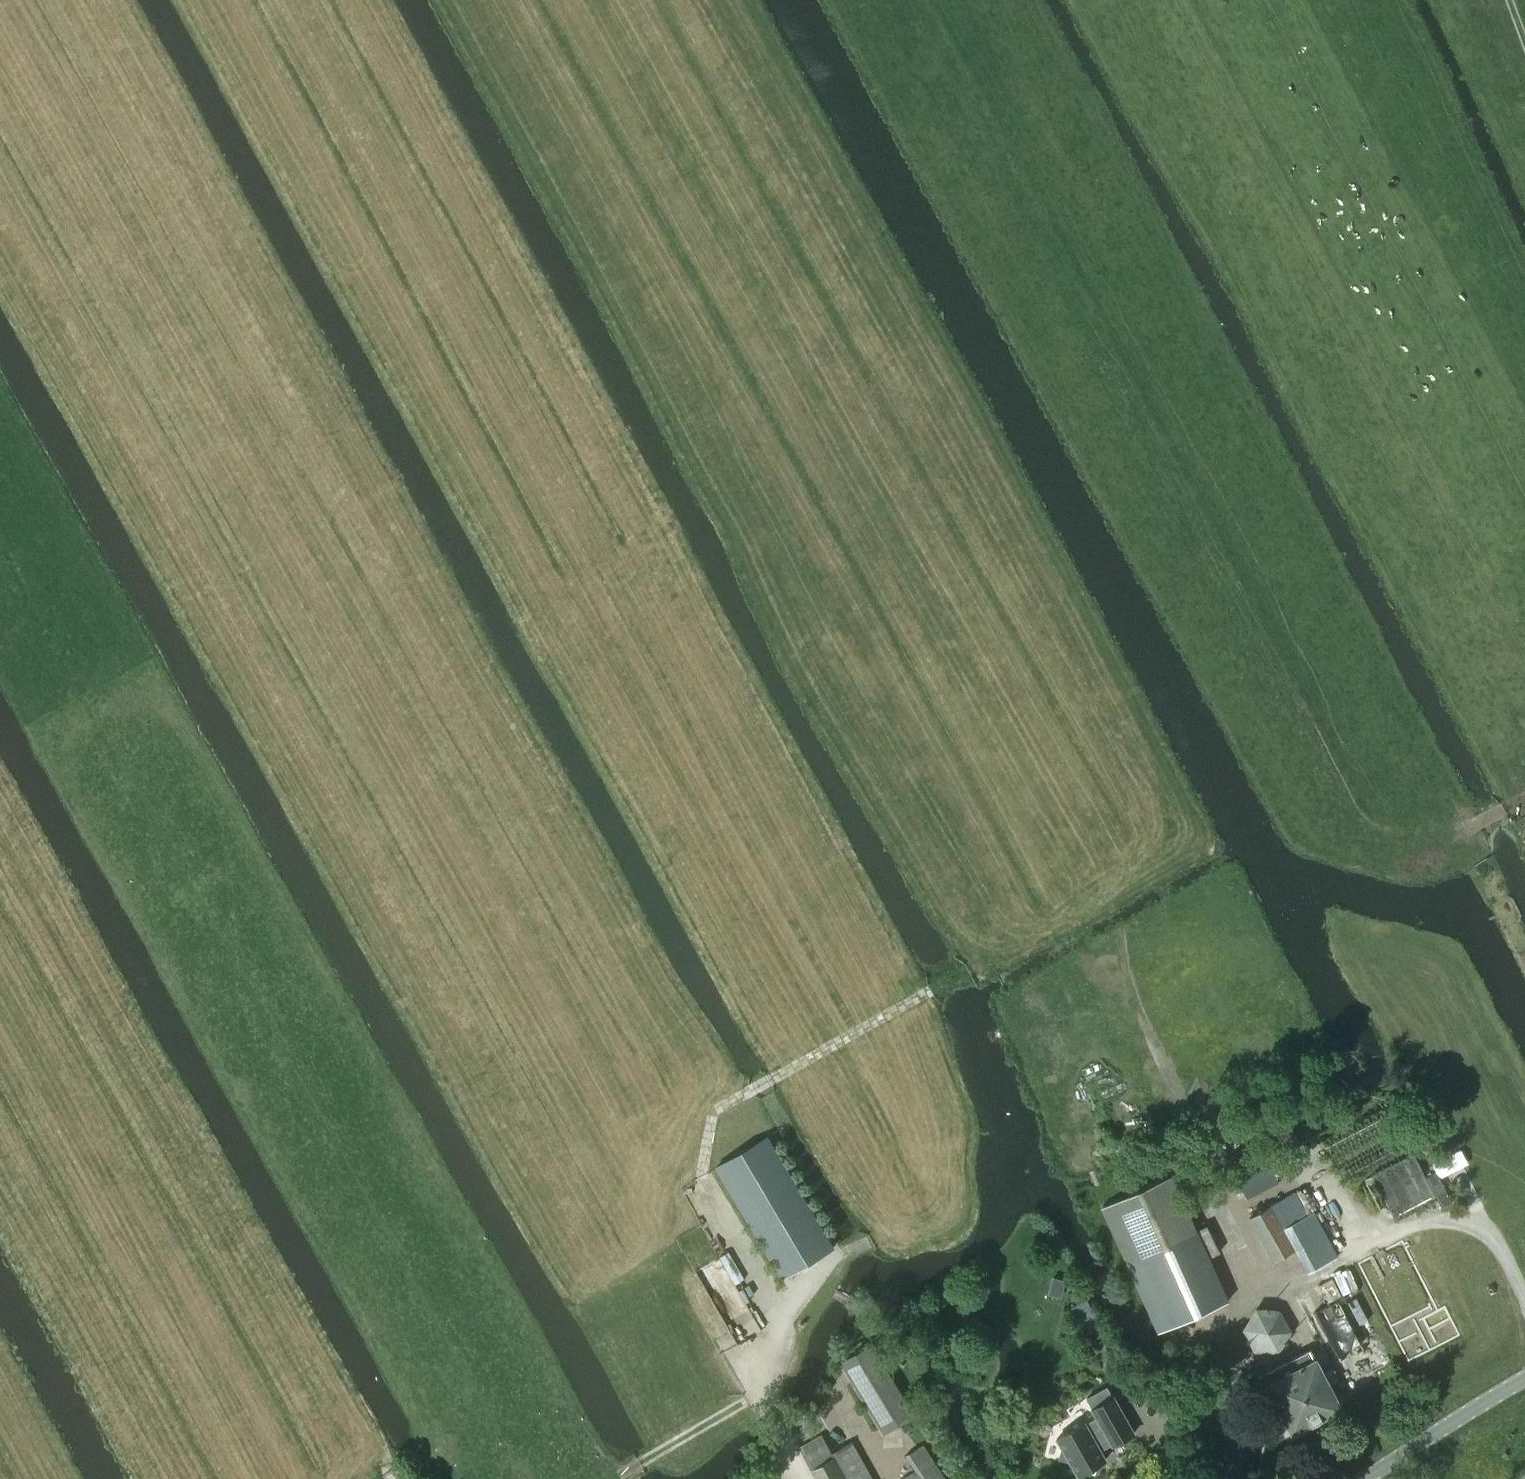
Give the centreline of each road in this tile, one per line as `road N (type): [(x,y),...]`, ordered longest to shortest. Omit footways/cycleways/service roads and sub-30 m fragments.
road 1 (tertiary): [(1524,1378),(1365,1478)]

